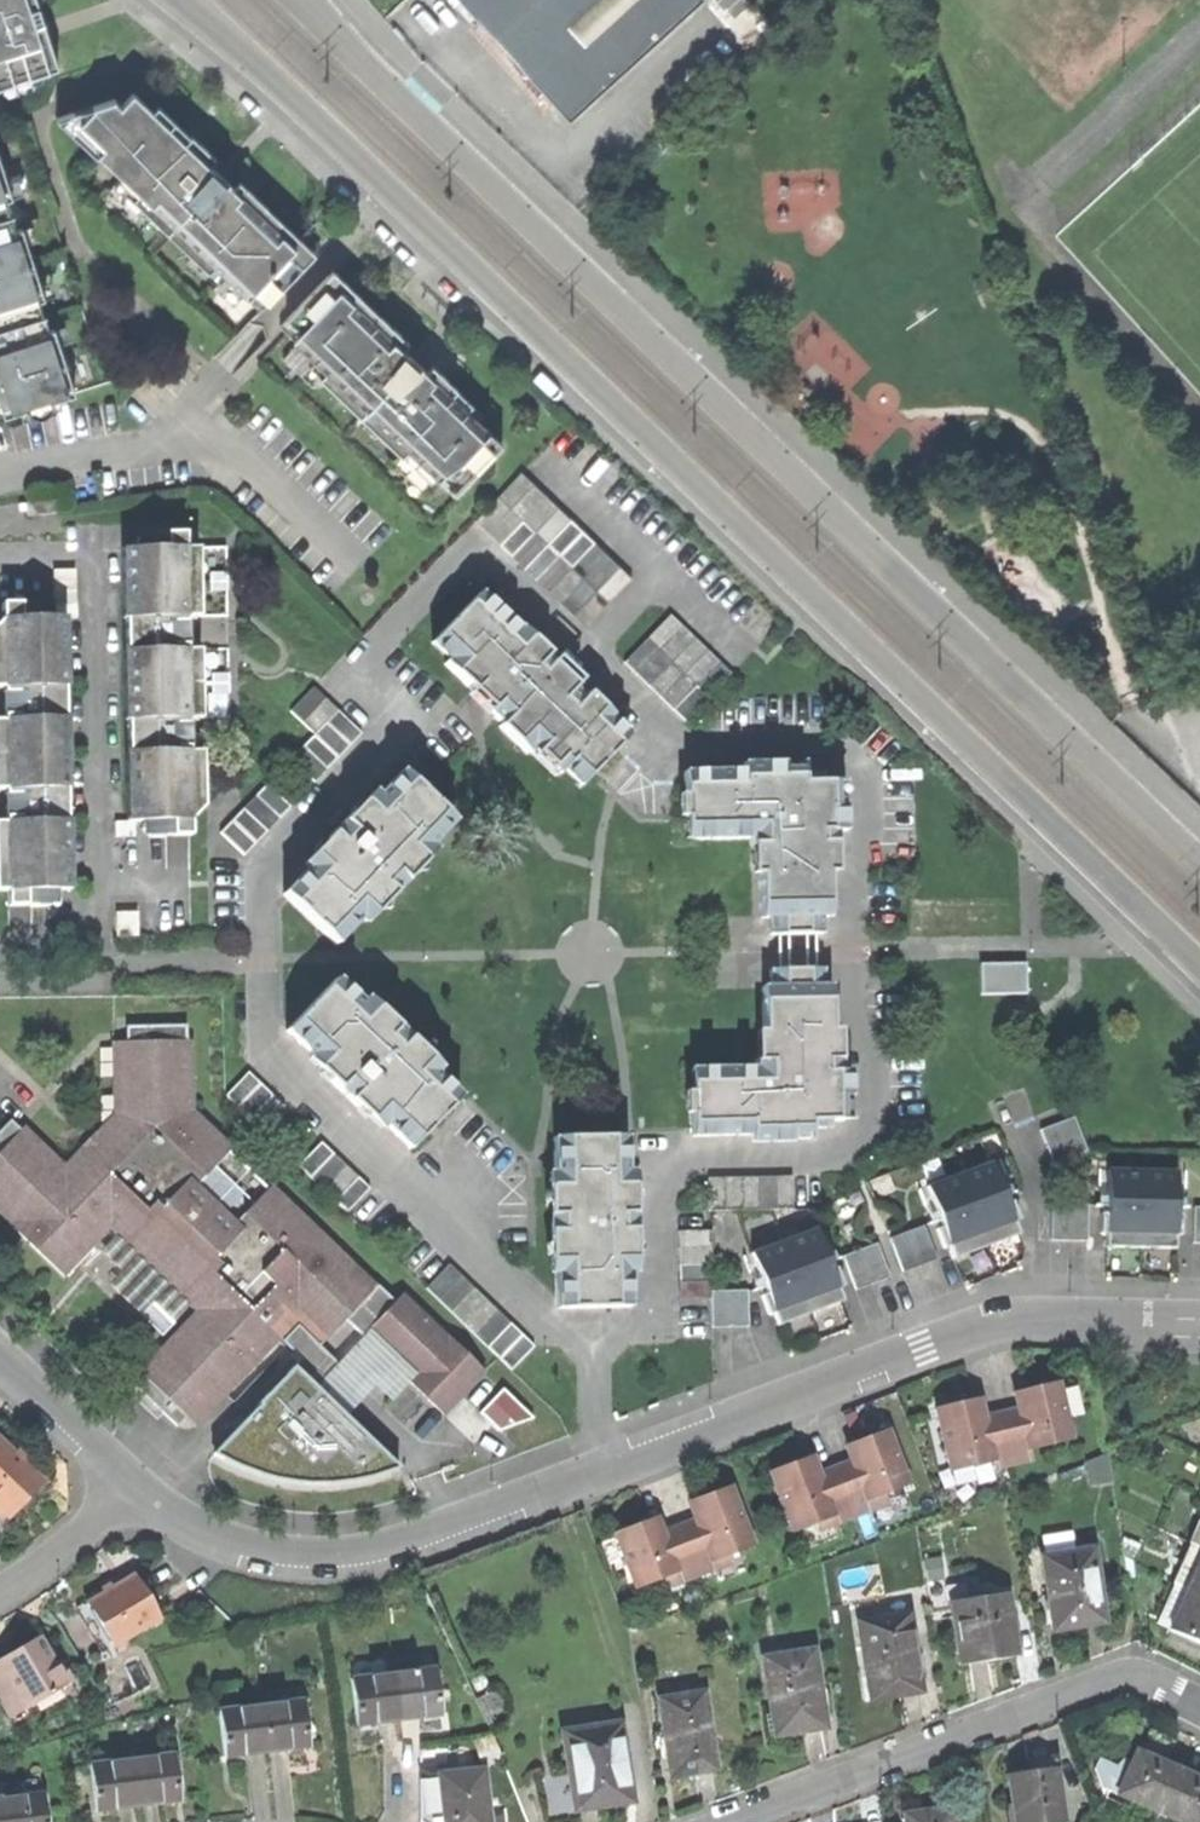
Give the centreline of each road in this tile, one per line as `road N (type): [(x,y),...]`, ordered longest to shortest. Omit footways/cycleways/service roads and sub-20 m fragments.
road 1 (residential): [(591,1347),(661,1315),(665,1157),(800,1163),(873,1124),(866,759),(838,739),(683,741),(471,555),(355,674),(389,736),(269,856),(265,959)]
road 2 (residential): [(178,0),(1199,964)]
road 3 (unclassified): [(1199,854),(314,0)]
road 4 (residential): [(1199,1325),(996,1323),(606,1464)]
road 5 (residential): [(265,959),(269,1051),(591,1347)]
road 6 (residential): [(729,1821),(1129,1670),(1199,1705)]
road 7 (residential): [(606,1464),(353,1555),(255,1552),(140,1485)]
road 8 (residential): [(140,1485),(0,1349)]
road 9 (residential): [(0,1592),(140,1485)]

